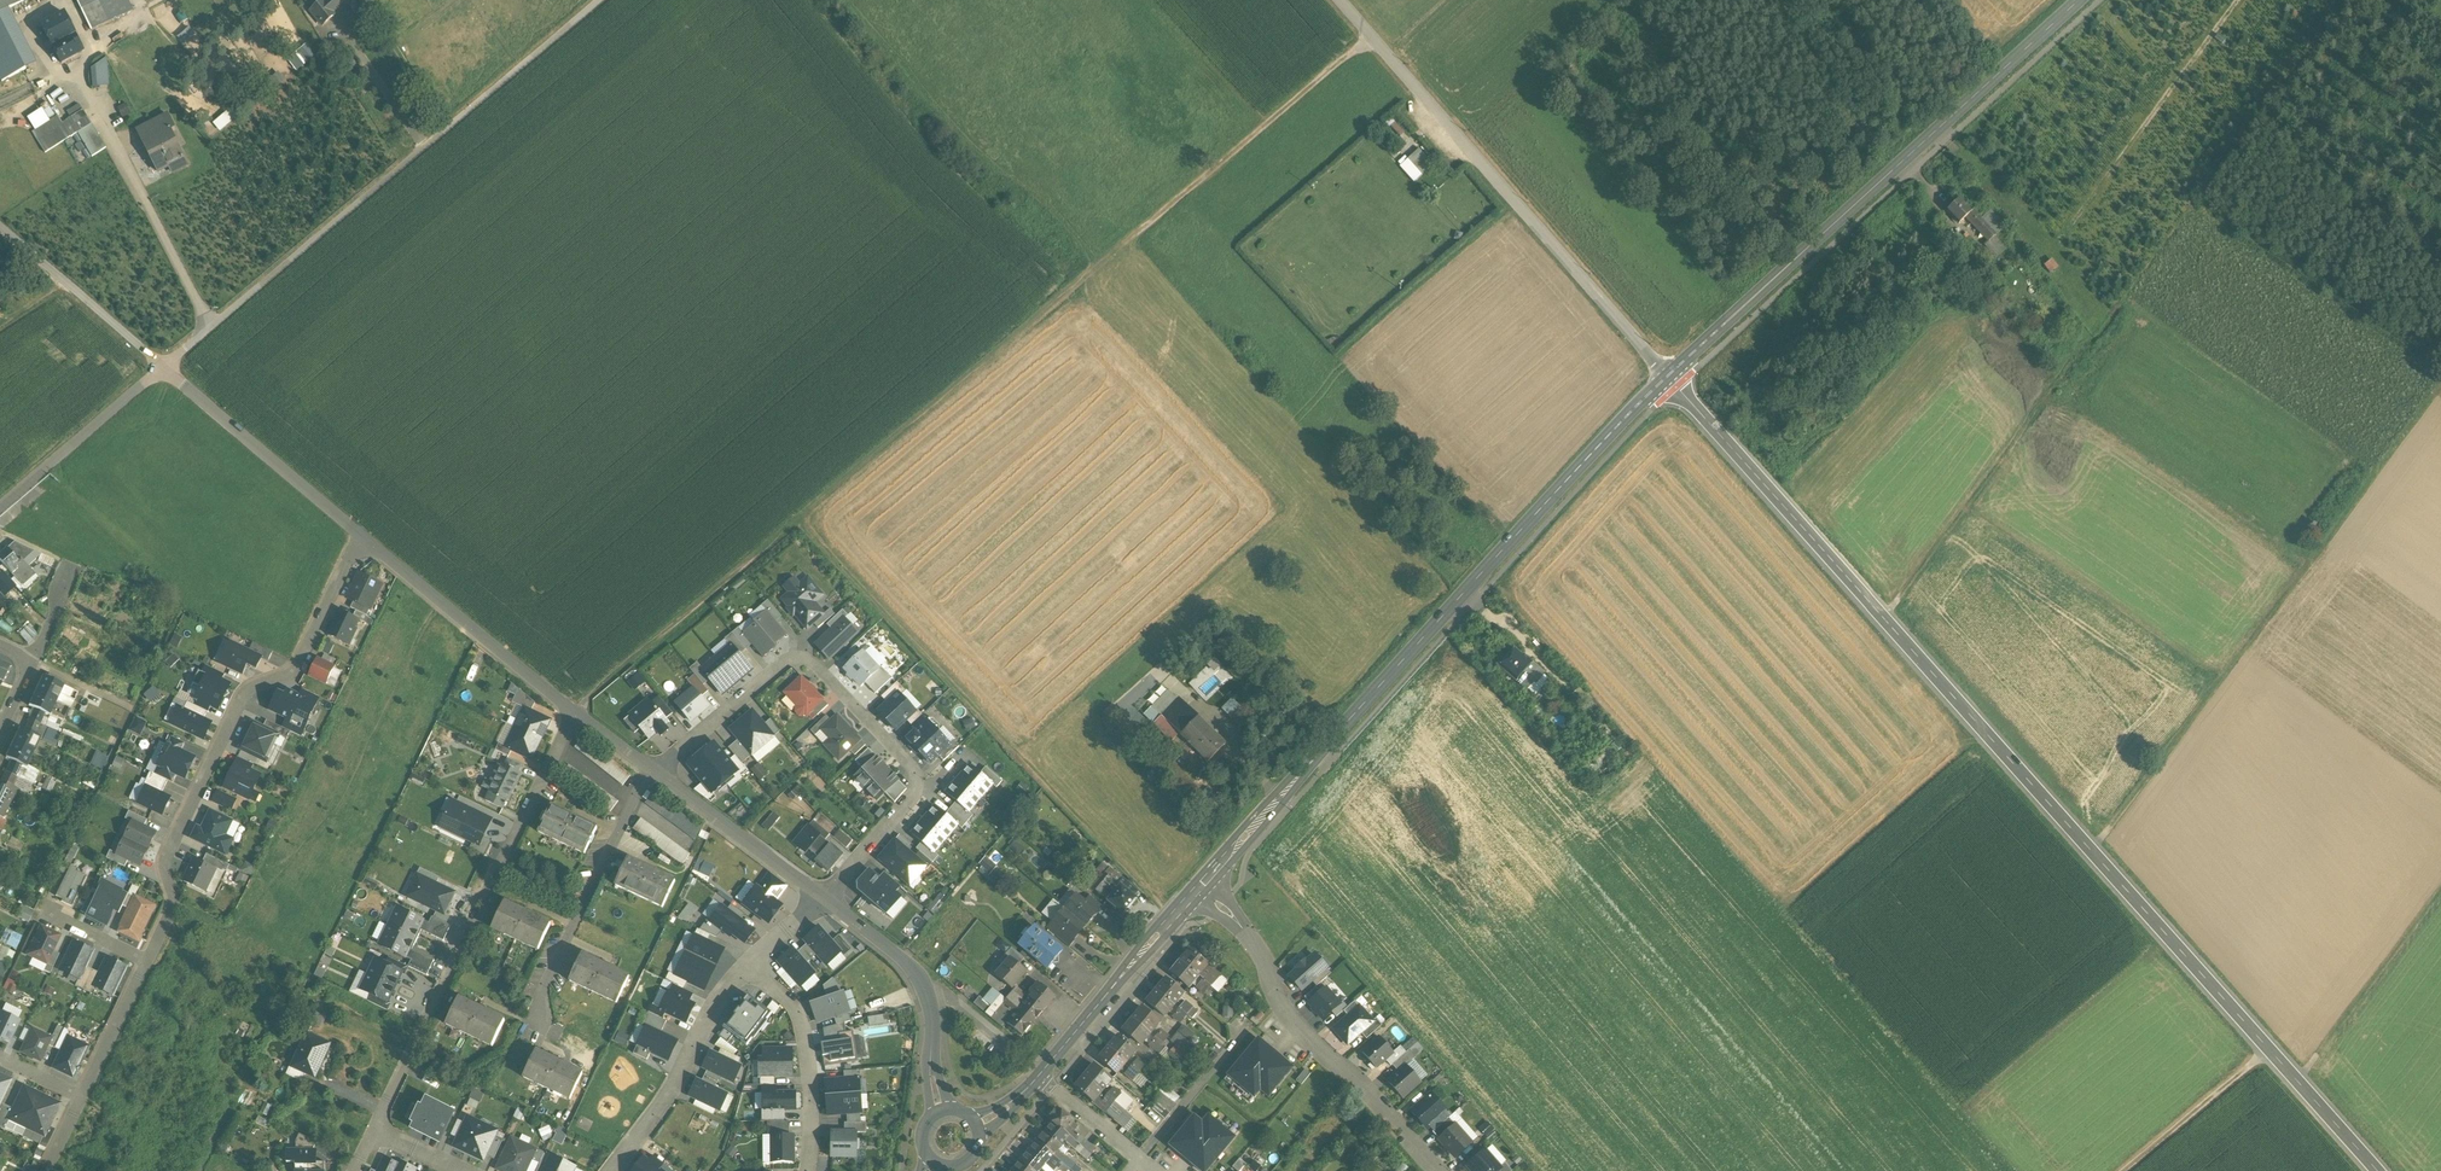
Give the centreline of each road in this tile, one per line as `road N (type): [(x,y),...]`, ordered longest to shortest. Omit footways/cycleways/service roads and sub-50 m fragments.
road 1 (tertiary): [(2378,1170),(1668,375)]
road 2 (track): [(1378,43),(576,714)]
road 3 (tertiary): [(1197,890),(1668,375)]
road 4 (track): [(2099,860),(2440,401)]
road 5 (tertiary): [(1668,375),(2080,0)]
road 6 (track): [(1172,918),(802,522)]
road 7 (residential): [(655,772),(785,659),(816,665),(914,771),(918,791),(824,898)]
road 8 (residential): [(145,960),(175,900),(166,854),(244,693),(303,669),(368,538)]
road 9 (residential): [(1668,375),(1341,0)]
road 10 (residential): [(375,1131),(576,714)]
road 11 (residential): [(1197,890),(1238,923),(1263,957),(1283,1011),(1364,1083),(1438,1170)]
road 12 (residential): [(535,1017),(640,786),(655,772)]
road 13 (residential): [(576,714),(368,538)]
road 14 (residential): [(83,438),(200,536),(269,454)]
road 15 (tertiary): [(1037,1078),(1197,890)]
road 16 (residential): [(746,966),(712,1003),(682,1074),(611,1170)]
road 17 (residential): [(805,1170),(812,1093),(803,1023),(746,966)]
road 18 (track): [(2306,1090),(2440,907)]
road 19 (residential): [(165,367),(0,227)]
road 20 (residential): [(824,898),(655,772)]
road 21 (track): [(448,126),(594,0)]
road 22 (track): [(2141,1170),(2278,1060)]
road 23 (residential): [(82,1098),(145,960)]
road 24 (residential): [(1153,1170),(1037,1078)]
road 25 (residential): [(269,454),(165,367)]
road 26 (residential): [(940,1110),(929,1002),(920,979)]
road 27 (residential): [(368,538),(269,454)]
road 28 (residential): [(920,979),(824,898)]

